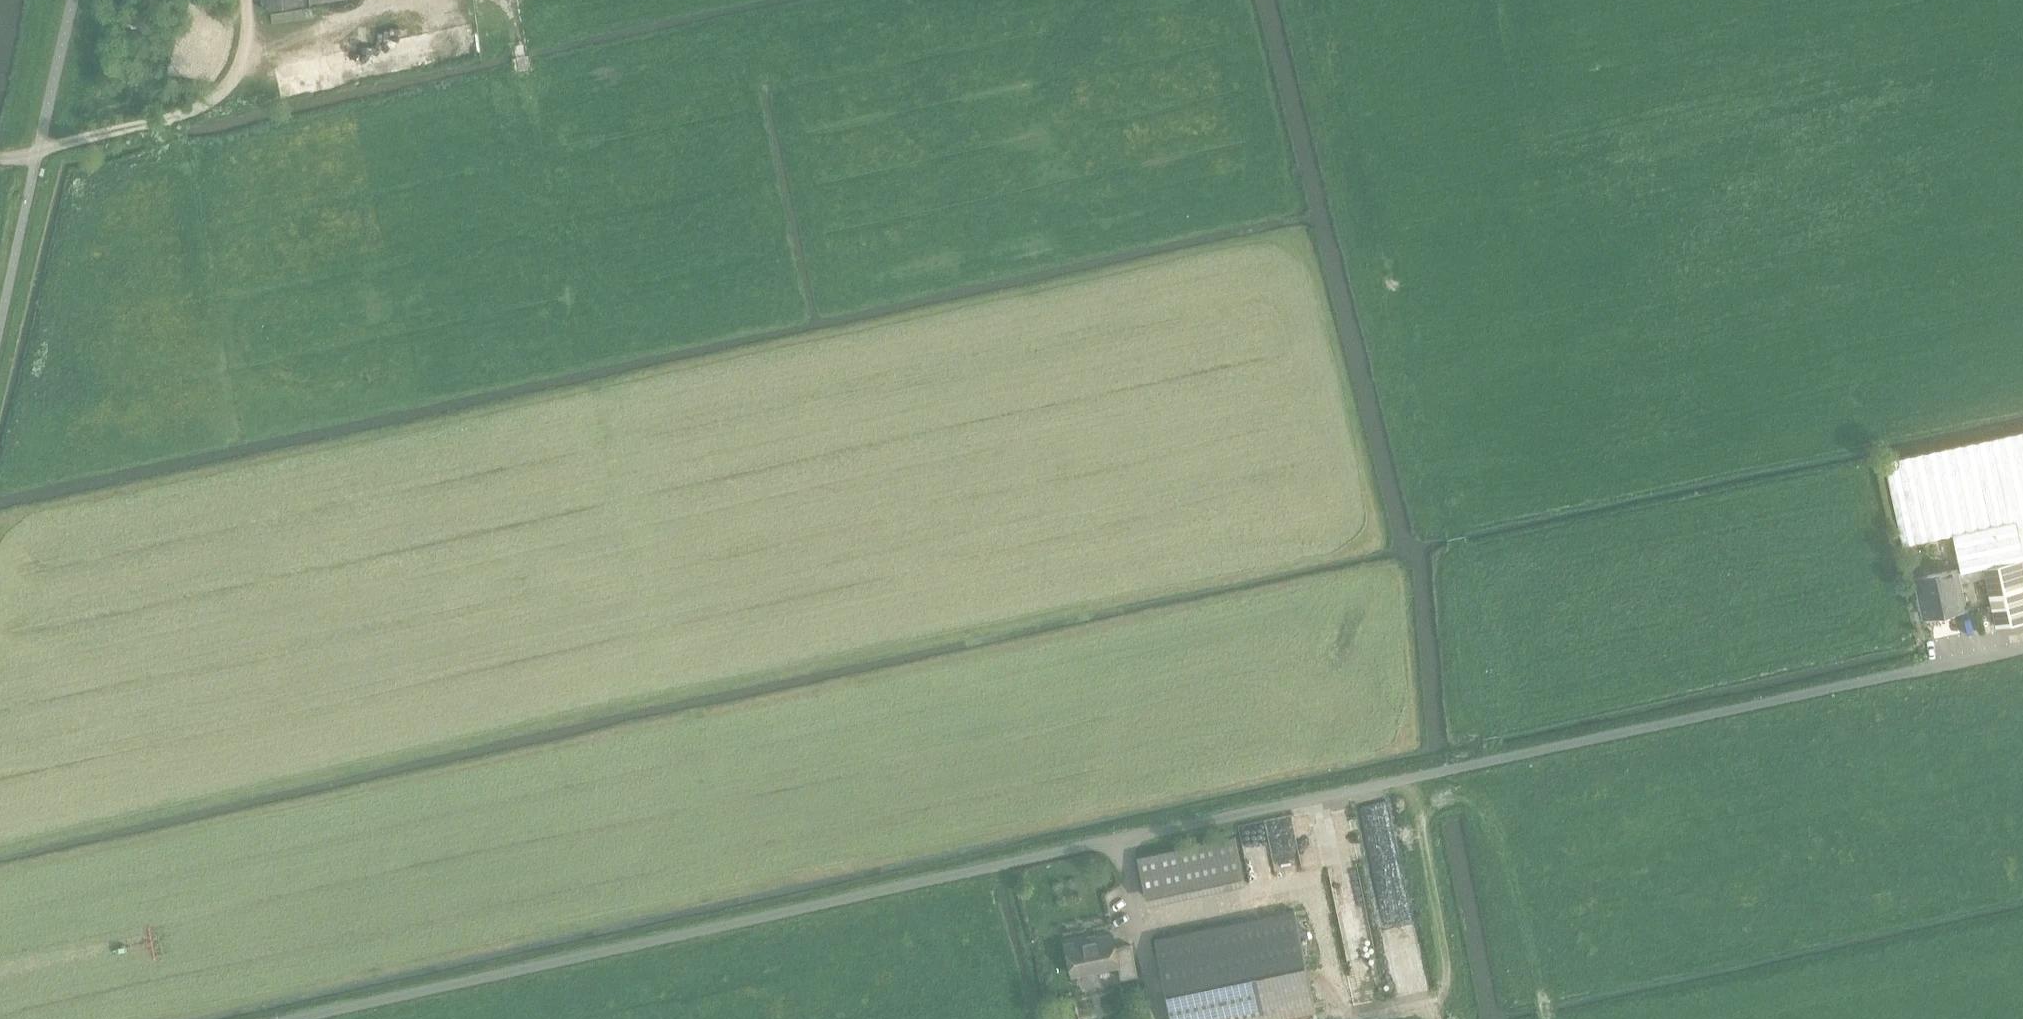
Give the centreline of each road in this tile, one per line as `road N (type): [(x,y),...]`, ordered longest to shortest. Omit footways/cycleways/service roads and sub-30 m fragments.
road 1 (track): [(1414,814),(1473,800),(1498,822),(1542,1004)]
road 2 (track): [(1405,782),(1454,987),(1440,1018)]

